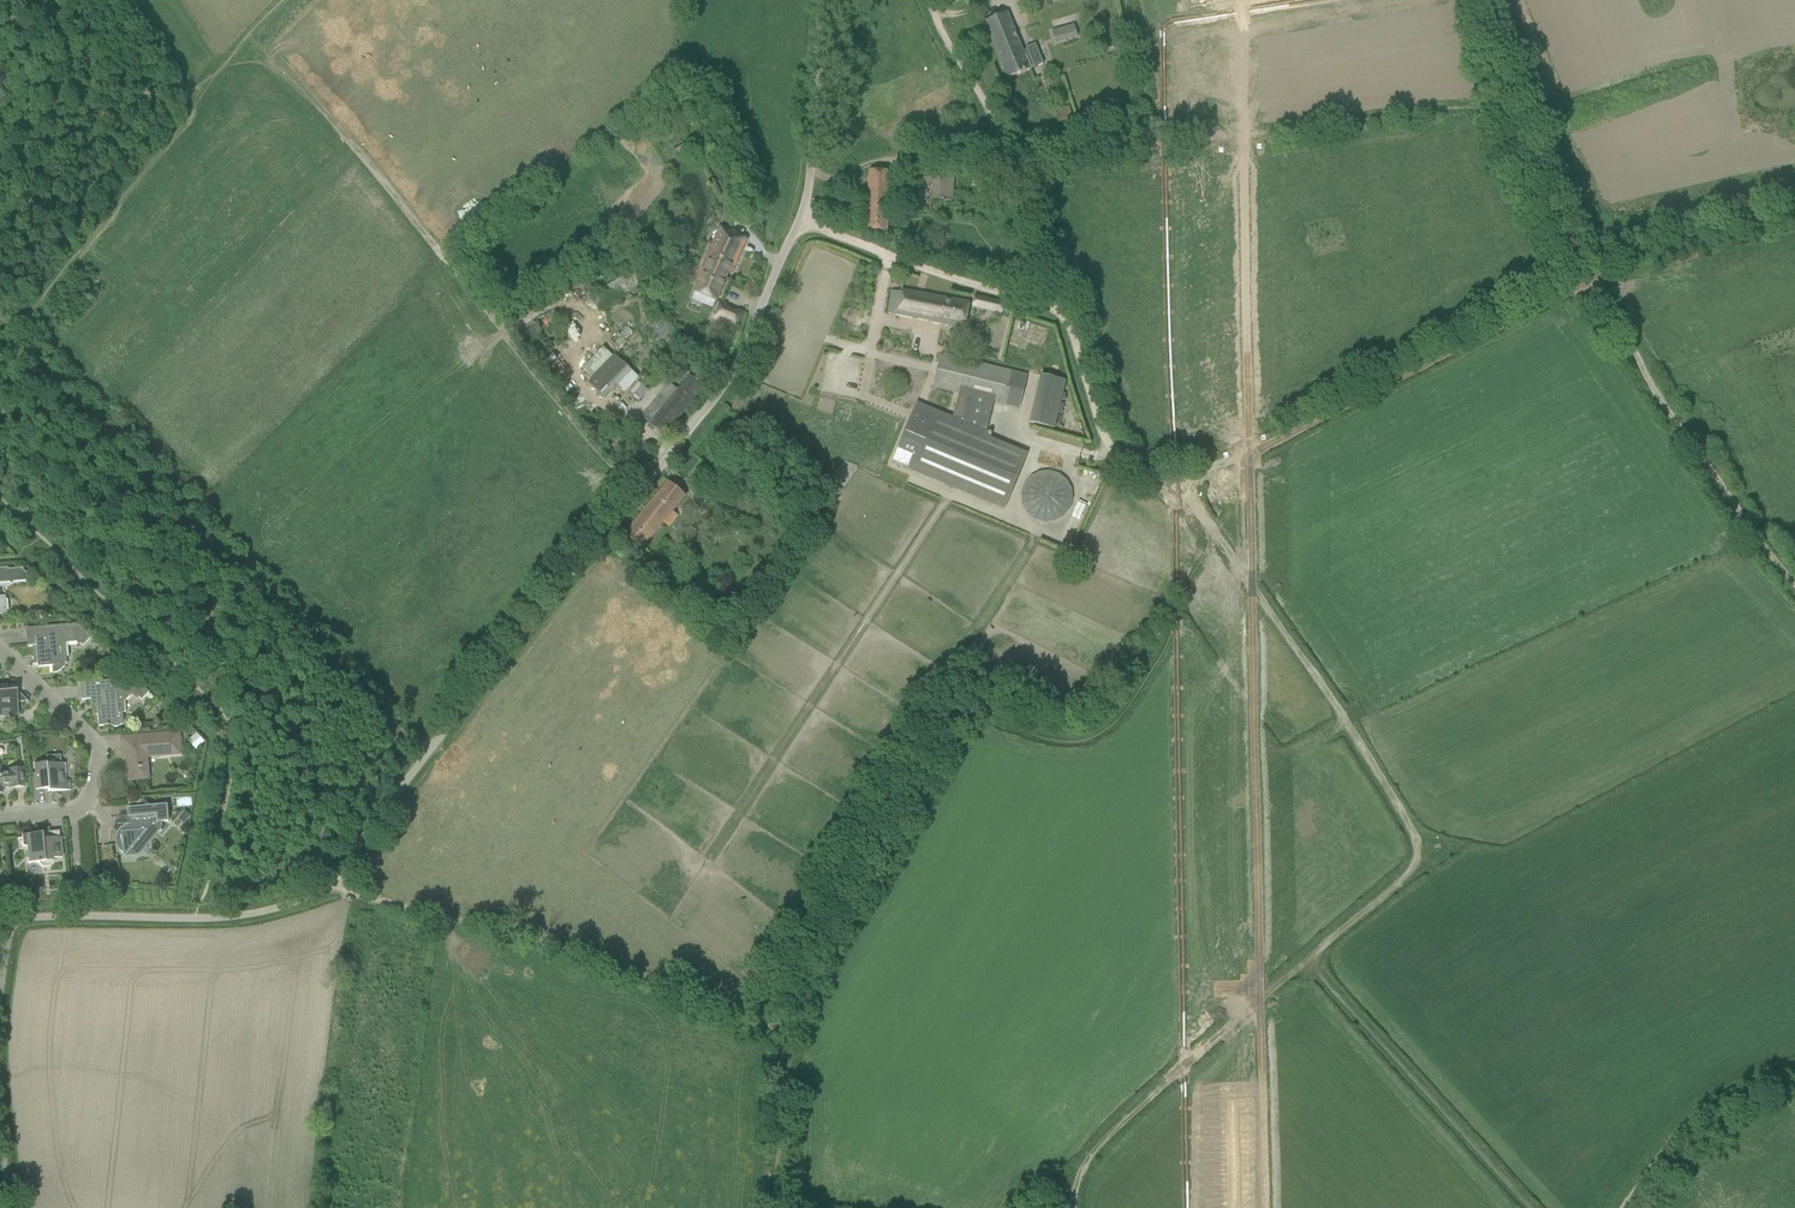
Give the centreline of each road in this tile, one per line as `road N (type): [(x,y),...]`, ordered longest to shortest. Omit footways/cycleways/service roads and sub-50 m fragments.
road 1 (unclassified): [(9,921),(247,915),(332,884),(432,739),(730,373),(802,224),(827,0)]
road 2 (track): [(1243,135),(1266,1207)]
road 3 (track): [(1174,484),(1409,822),(1414,847),(1405,875),(1119,1127),(1073,1207)]
road 4 (track): [(1066,313),(1119,459),(1134,475),(1174,484),(1606,280)]
road 5 (track): [(777,1207),(782,1030),(540,934),(356,897),(332,884)]
road 6 (track): [(257,32),(633,499)]
road 7 (track): [(1794,585),(1647,376),(1606,280)]
road 8 (track): [(928,0),(1022,169),(1066,313)]
road 9 (track): [(1533,1207),(1310,956)]
road 10 (track): [(1606,280),(1605,246),(1495,0)]
road 11 (track): [(802,224),(888,259),(1066,313)]
road 12 (track): [(1622,1207),(1688,1108),(1794,1063)]
road 13 (residential): [(0,650),(93,740),(98,756)]
road 14 (residential): [(98,756),(89,797),(79,810),(0,818)]

